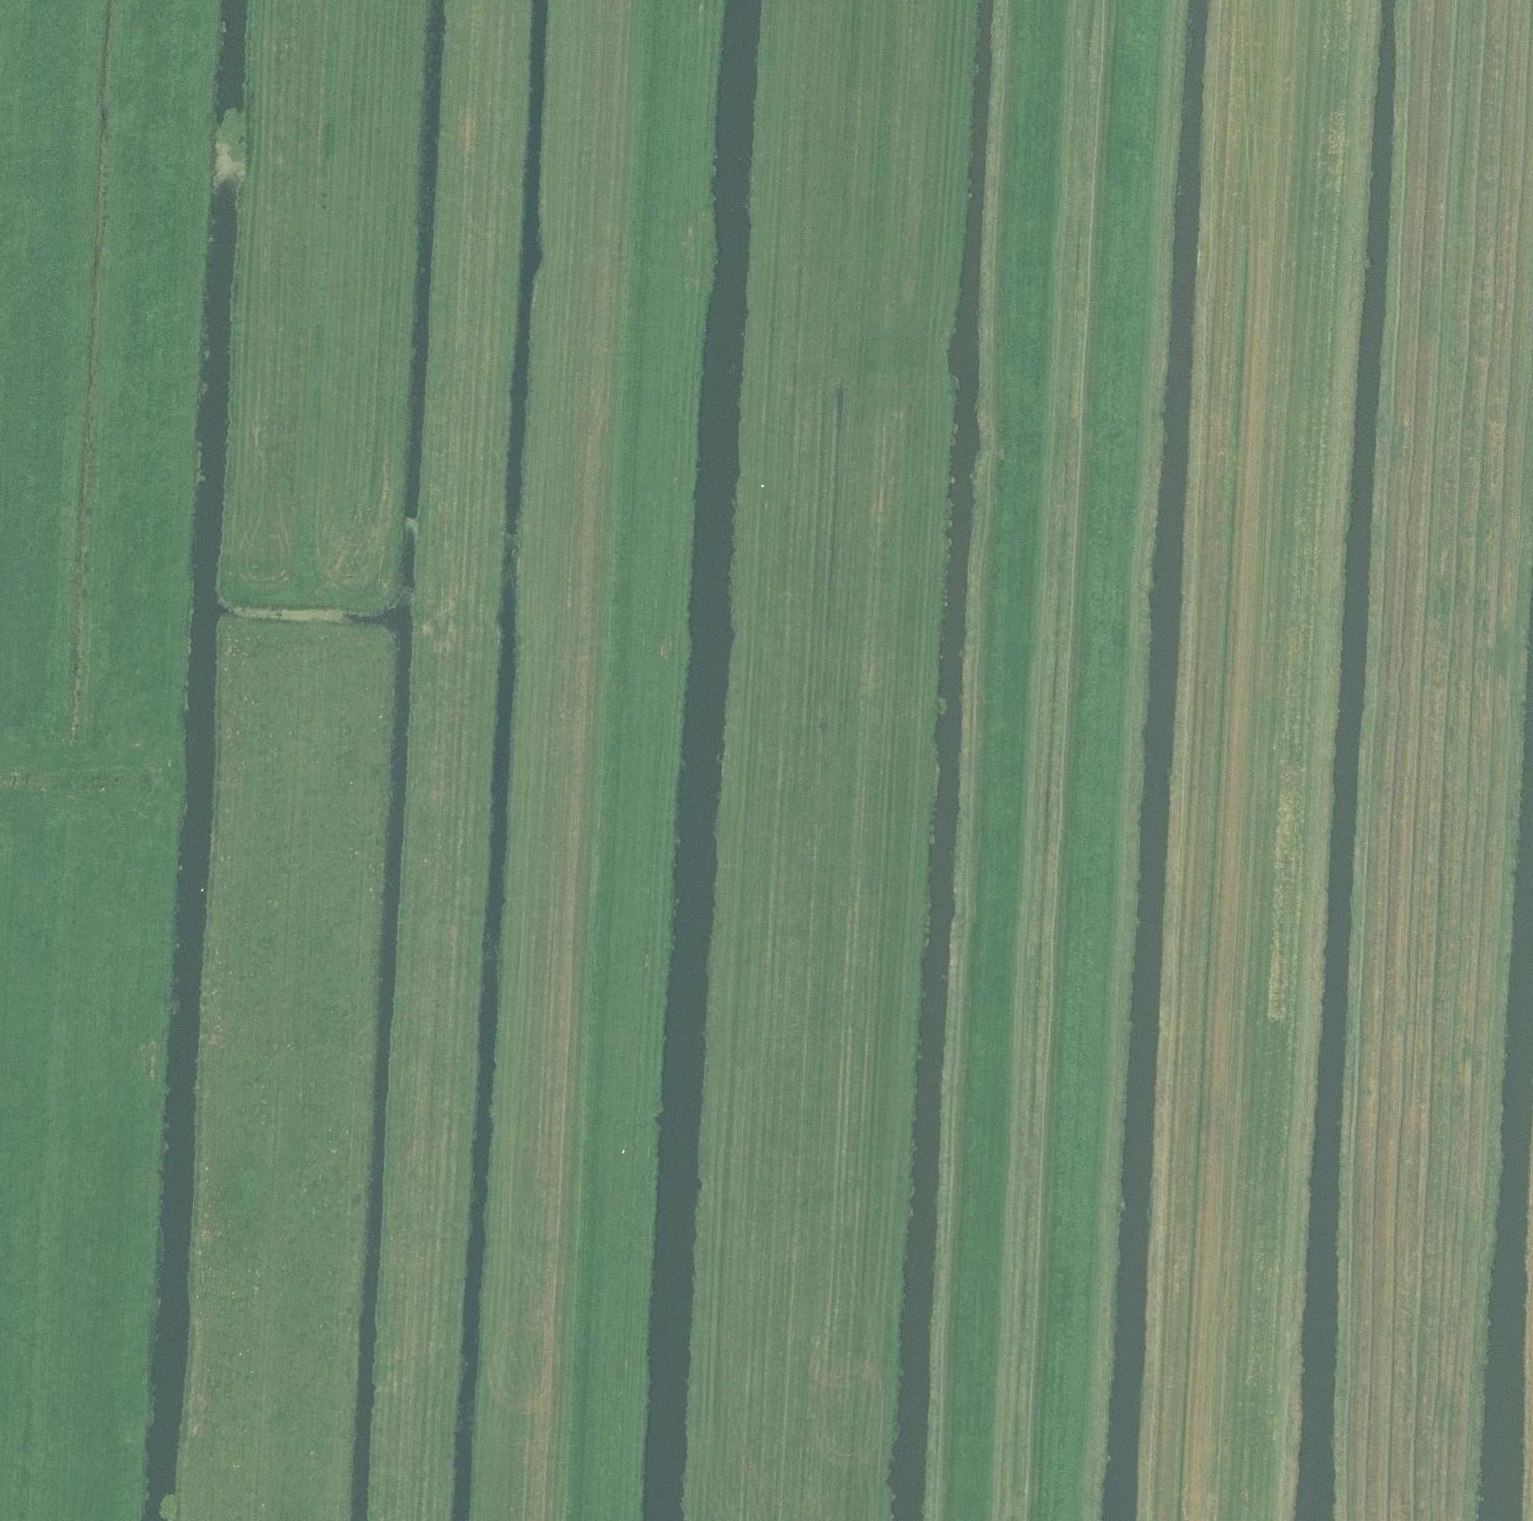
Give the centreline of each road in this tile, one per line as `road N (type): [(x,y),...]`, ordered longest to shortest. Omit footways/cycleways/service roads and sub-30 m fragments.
road 1 (track): [(1339,1520),(1386,343),(1445,270),(1460,0)]

